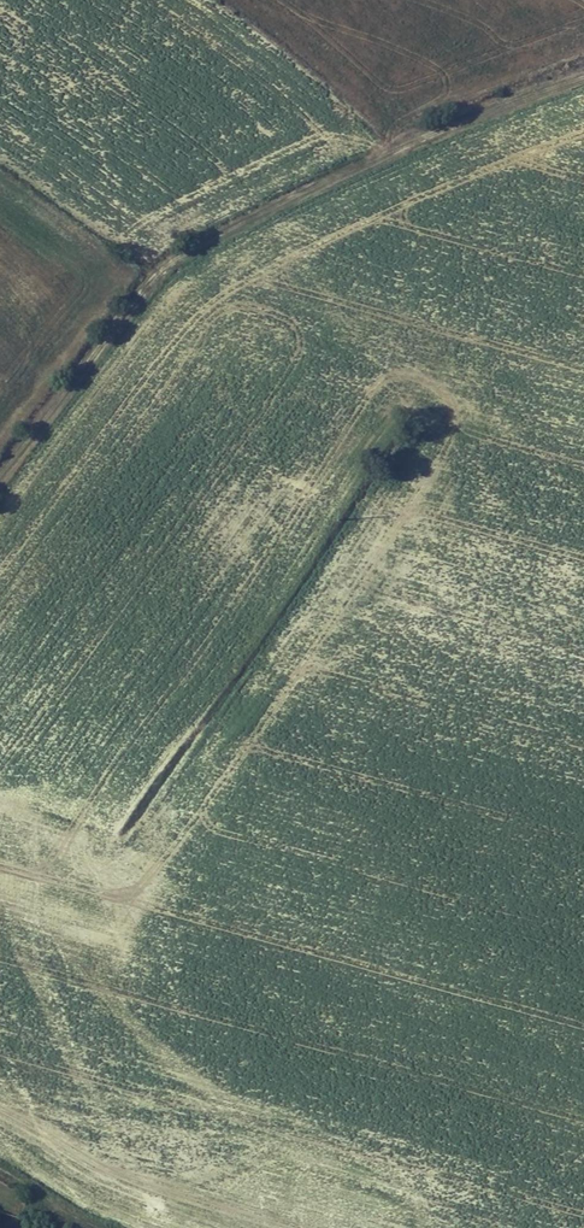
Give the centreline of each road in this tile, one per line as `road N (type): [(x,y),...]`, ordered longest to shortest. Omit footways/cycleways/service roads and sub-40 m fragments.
road 1 (track): [(0,464),(162,272),(310,190),(431,134),(583,81)]
road 2 (unclassified): [(583,1196),(426,1227)]

